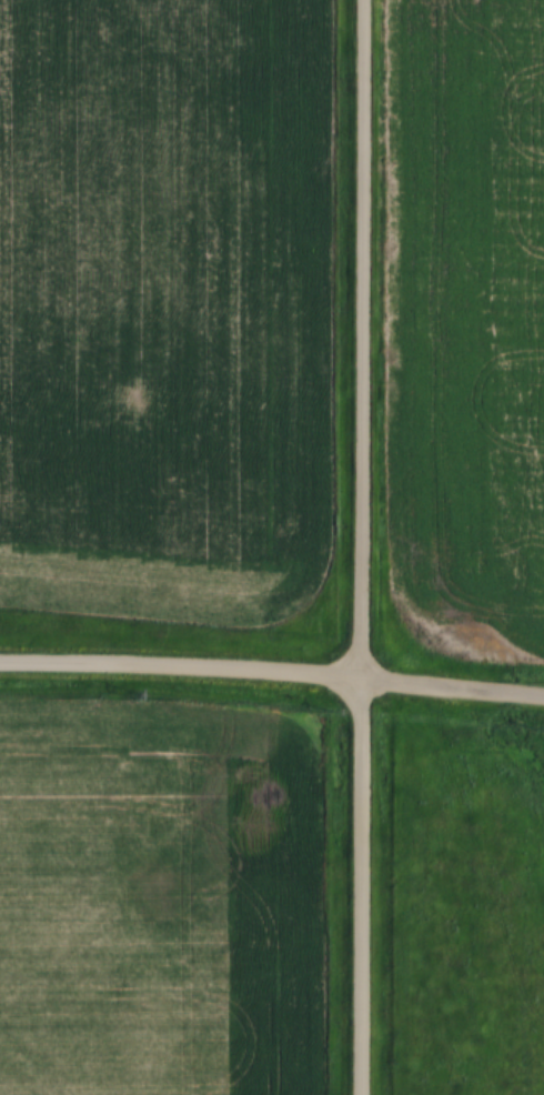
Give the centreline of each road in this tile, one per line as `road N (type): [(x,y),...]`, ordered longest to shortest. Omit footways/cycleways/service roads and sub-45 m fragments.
road 1 (residential): [(361,1094),(362,0)]
road 2 (residential): [(543,694),(362,679),(0,679)]

